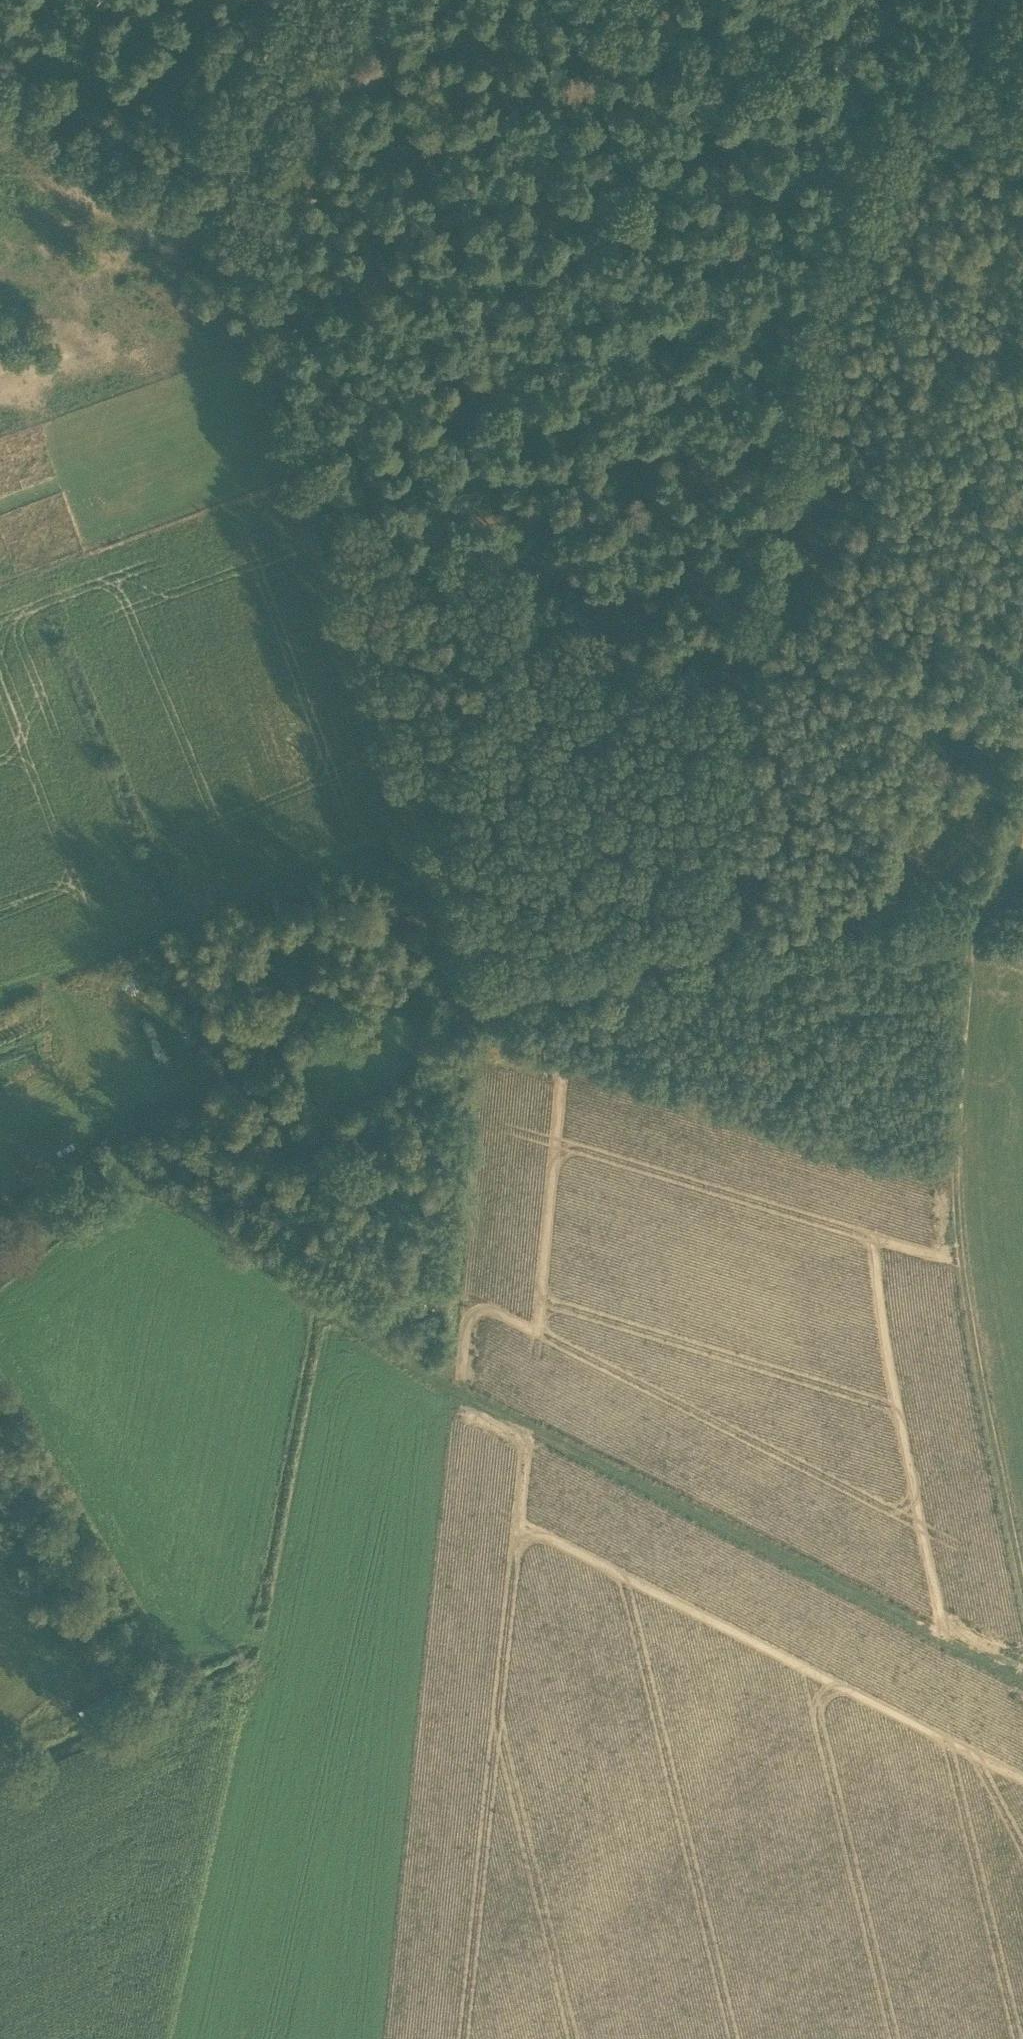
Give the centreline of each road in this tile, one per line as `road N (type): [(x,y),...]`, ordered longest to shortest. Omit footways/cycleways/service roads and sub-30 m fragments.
road 1 (track): [(1022,1679),(417,1370),(143,1178),(0,1284)]
road 2 (track): [(1022,818),(992,879),(976,954),(958,1222),(1022,1591)]

